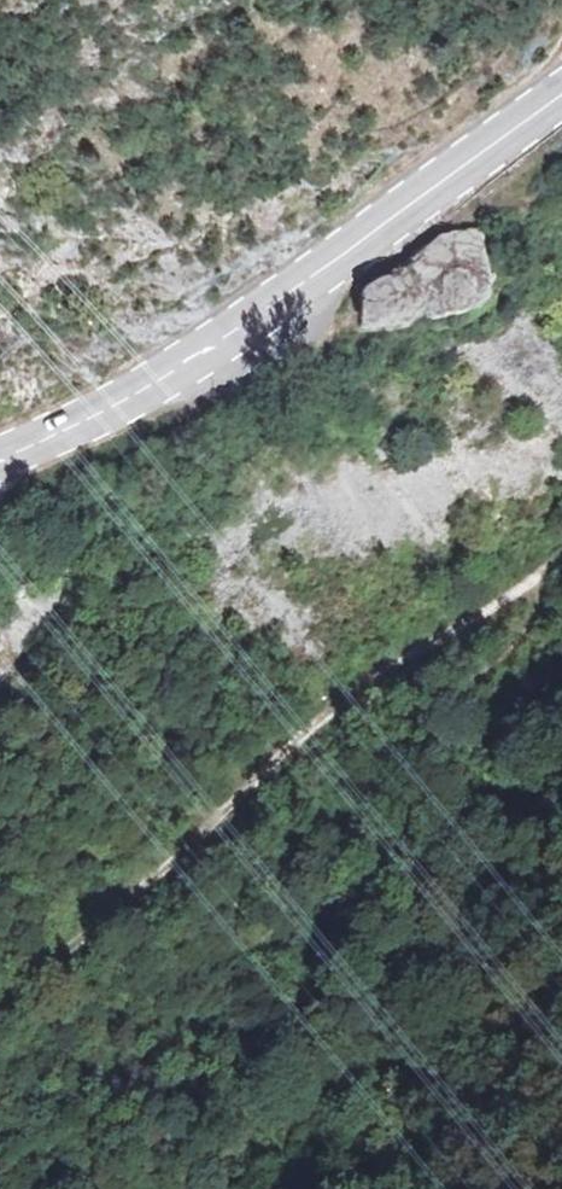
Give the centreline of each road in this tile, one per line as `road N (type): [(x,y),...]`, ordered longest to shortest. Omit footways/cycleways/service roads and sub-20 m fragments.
road 1 (track): [(0,1001),(102,933),(366,691),(561,559)]
road 2 (secondary): [(561,100),(144,393),(0,462)]

